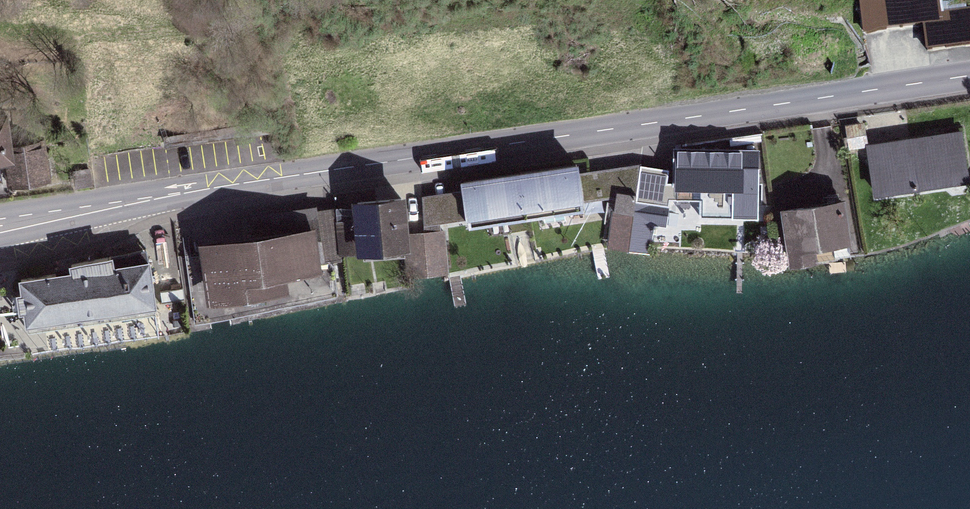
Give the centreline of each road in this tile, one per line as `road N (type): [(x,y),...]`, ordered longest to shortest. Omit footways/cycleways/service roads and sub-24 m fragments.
road 1 (primary): [(969,75),(0,227)]

